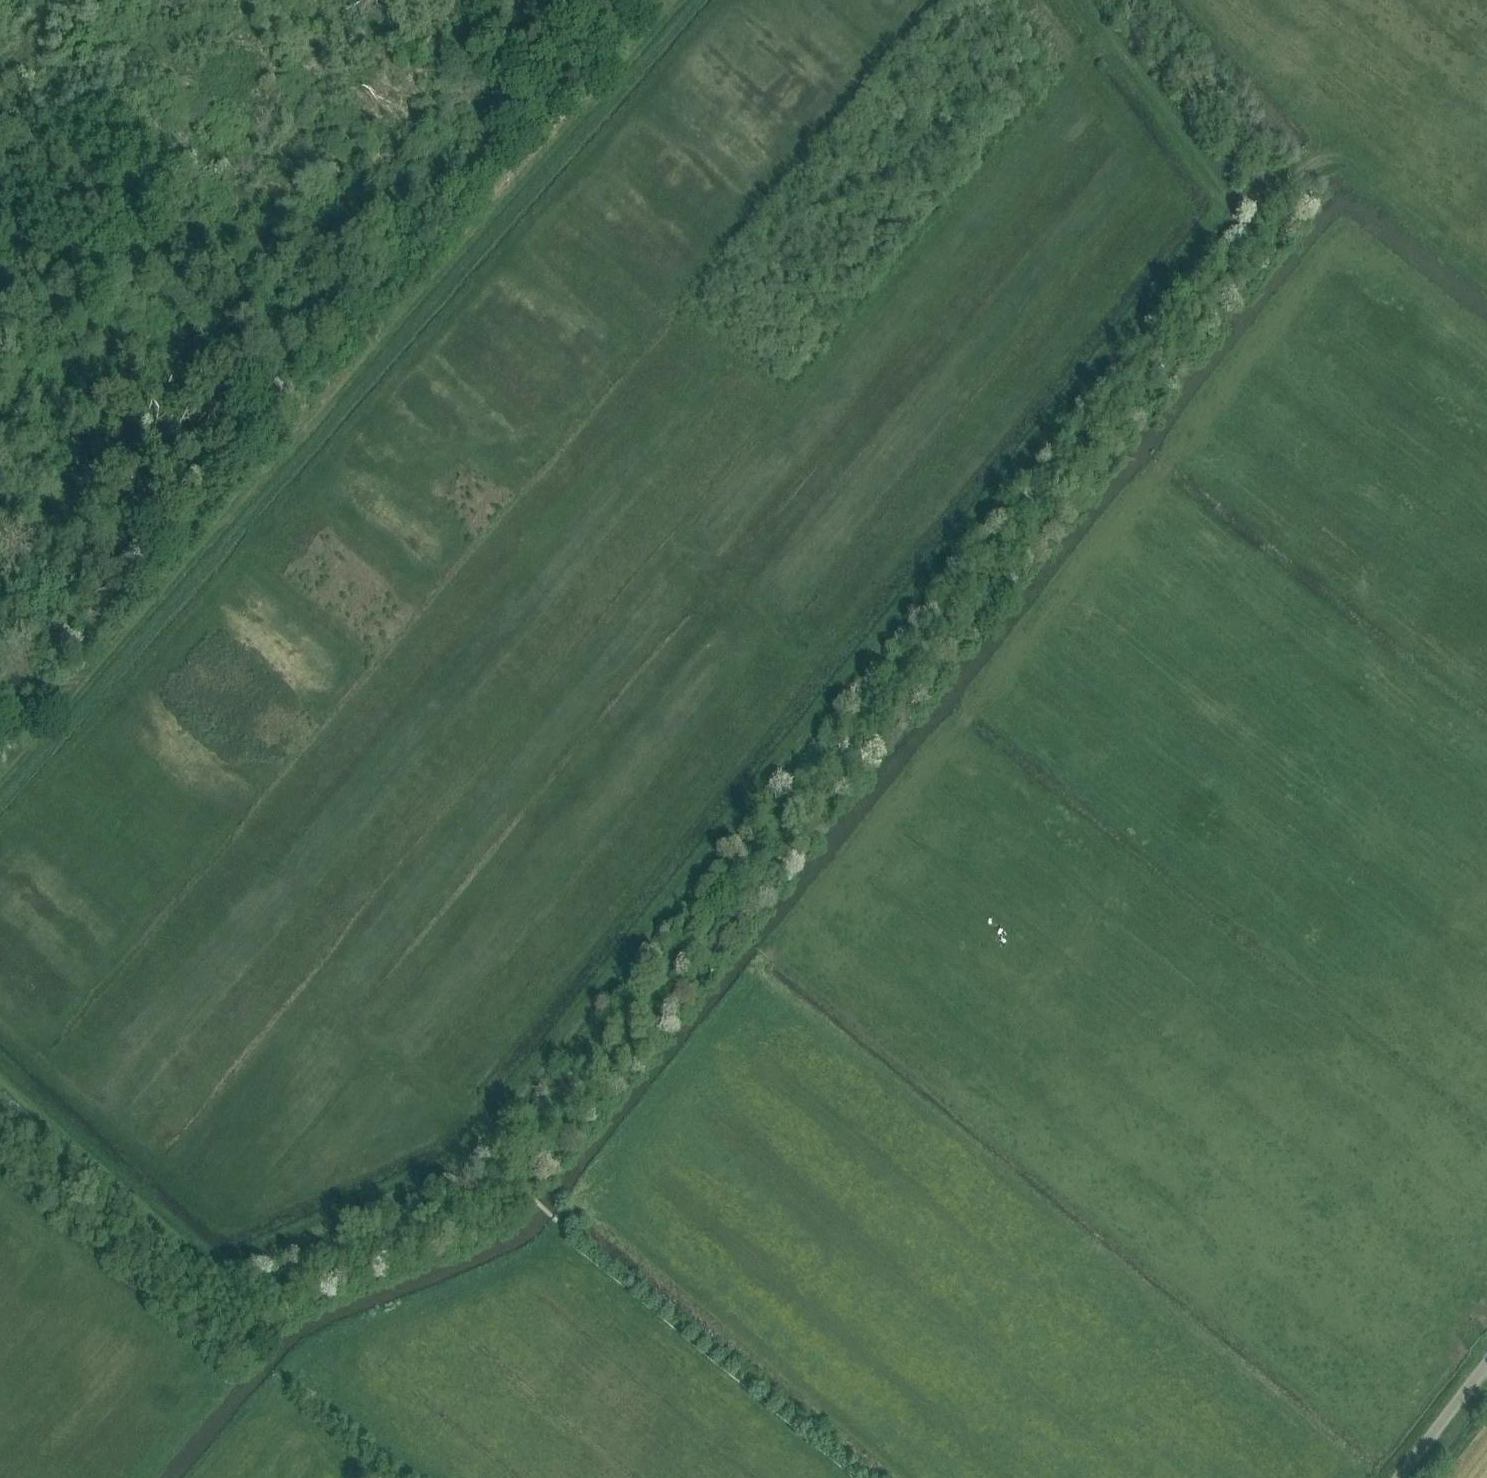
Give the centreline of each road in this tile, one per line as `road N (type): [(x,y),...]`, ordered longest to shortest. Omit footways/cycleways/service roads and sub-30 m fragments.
road 1 (unclassified): [(1407,1477),(1486,1380)]

